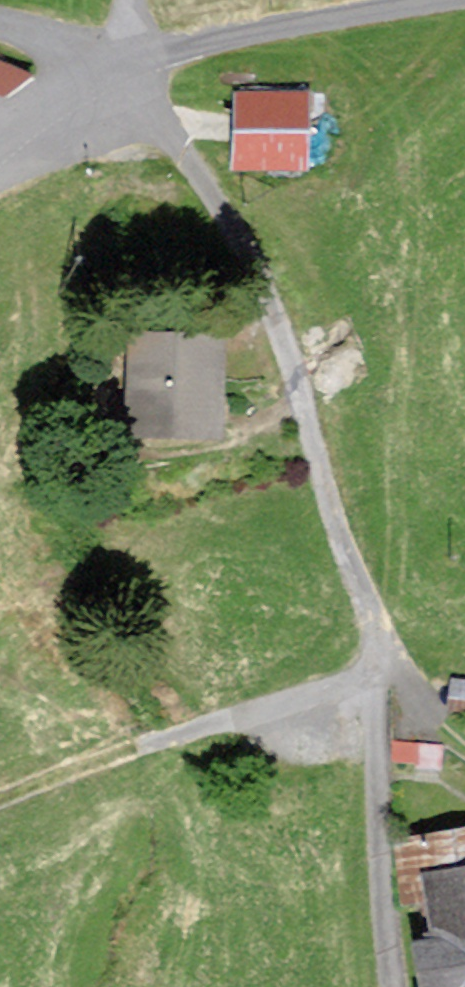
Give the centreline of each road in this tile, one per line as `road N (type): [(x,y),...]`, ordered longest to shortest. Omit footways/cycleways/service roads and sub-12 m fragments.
road 1 (unclassified): [(0,800),(133,751),(371,687),(380,671),(382,651),(263,298),(125,59)]
road 2 (unclassified): [(442,0),(125,59)]
road 3 (unclassified): [(125,59),(0,140)]

